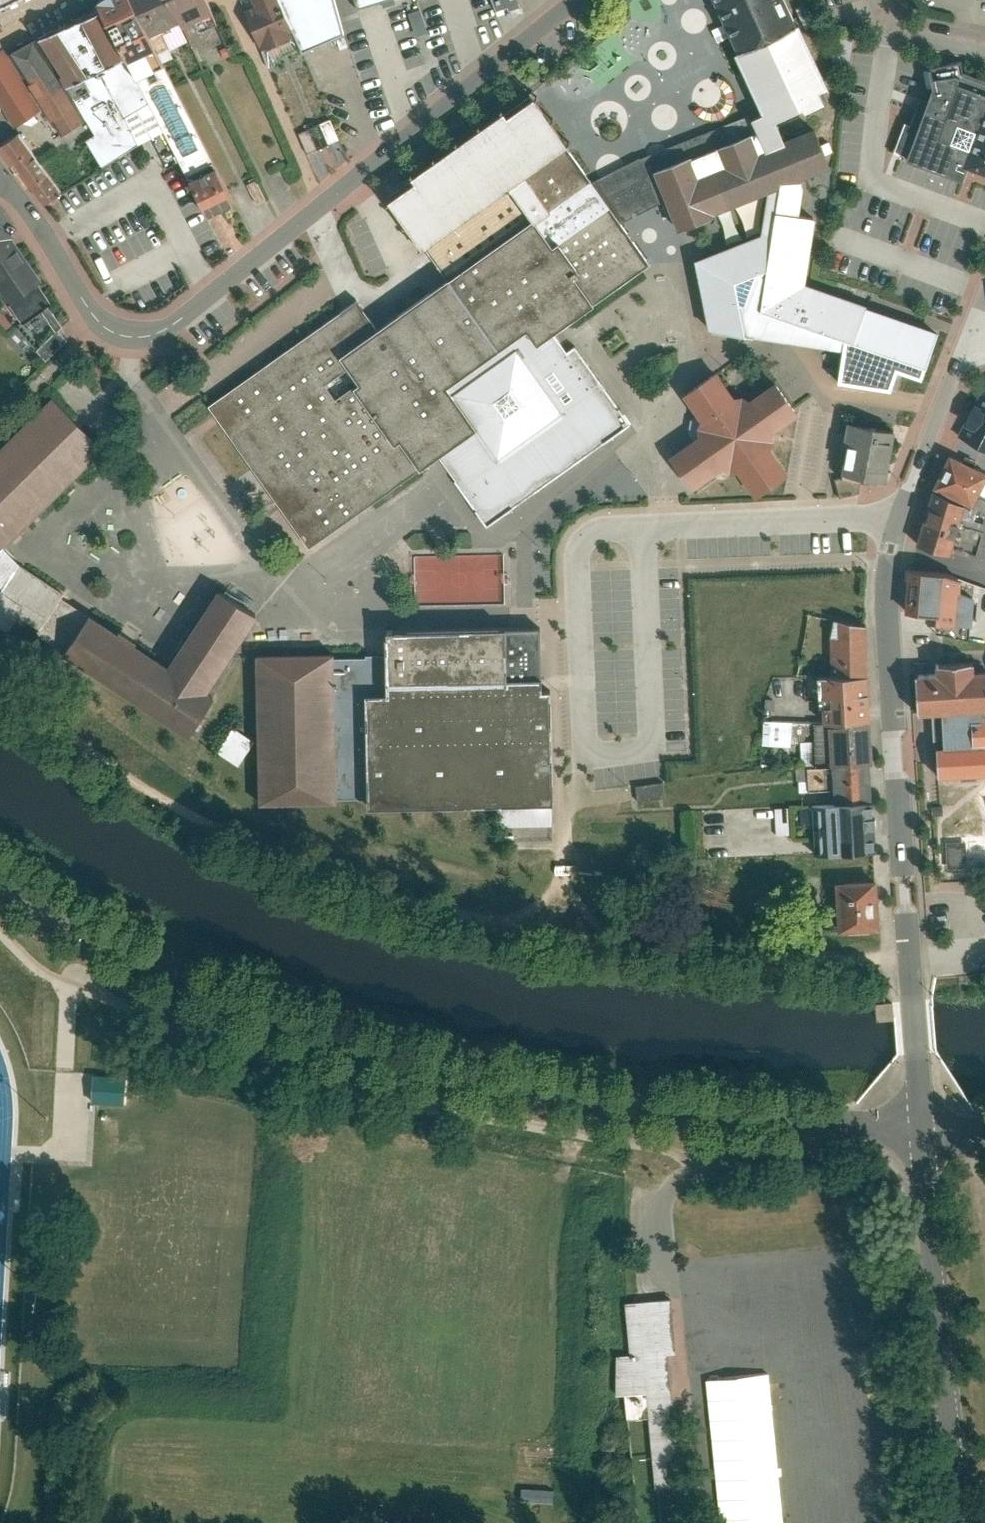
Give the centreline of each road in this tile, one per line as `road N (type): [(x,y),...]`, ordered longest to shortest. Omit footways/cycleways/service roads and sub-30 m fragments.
road 1 (residential): [(0,876),(127,954),(255,1012),(391,1058),(676,1110),(919,1131)]
road 2 (residential): [(972,327),(896,522),(890,559),(910,964)]
road 3 (residential): [(326,201),(174,325),(134,338),(97,322),(0,178)]
road 4 (residential): [(919,1131),(963,1522)]
road 5 (residential): [(574,0),(326,201)]
road 6 (residential): [(221,0),(326,201)]
road 7 (track): [(552,1522),(520,1498),(345,1484)]
road 8 (residential): [(910,964),(919,1131)]

